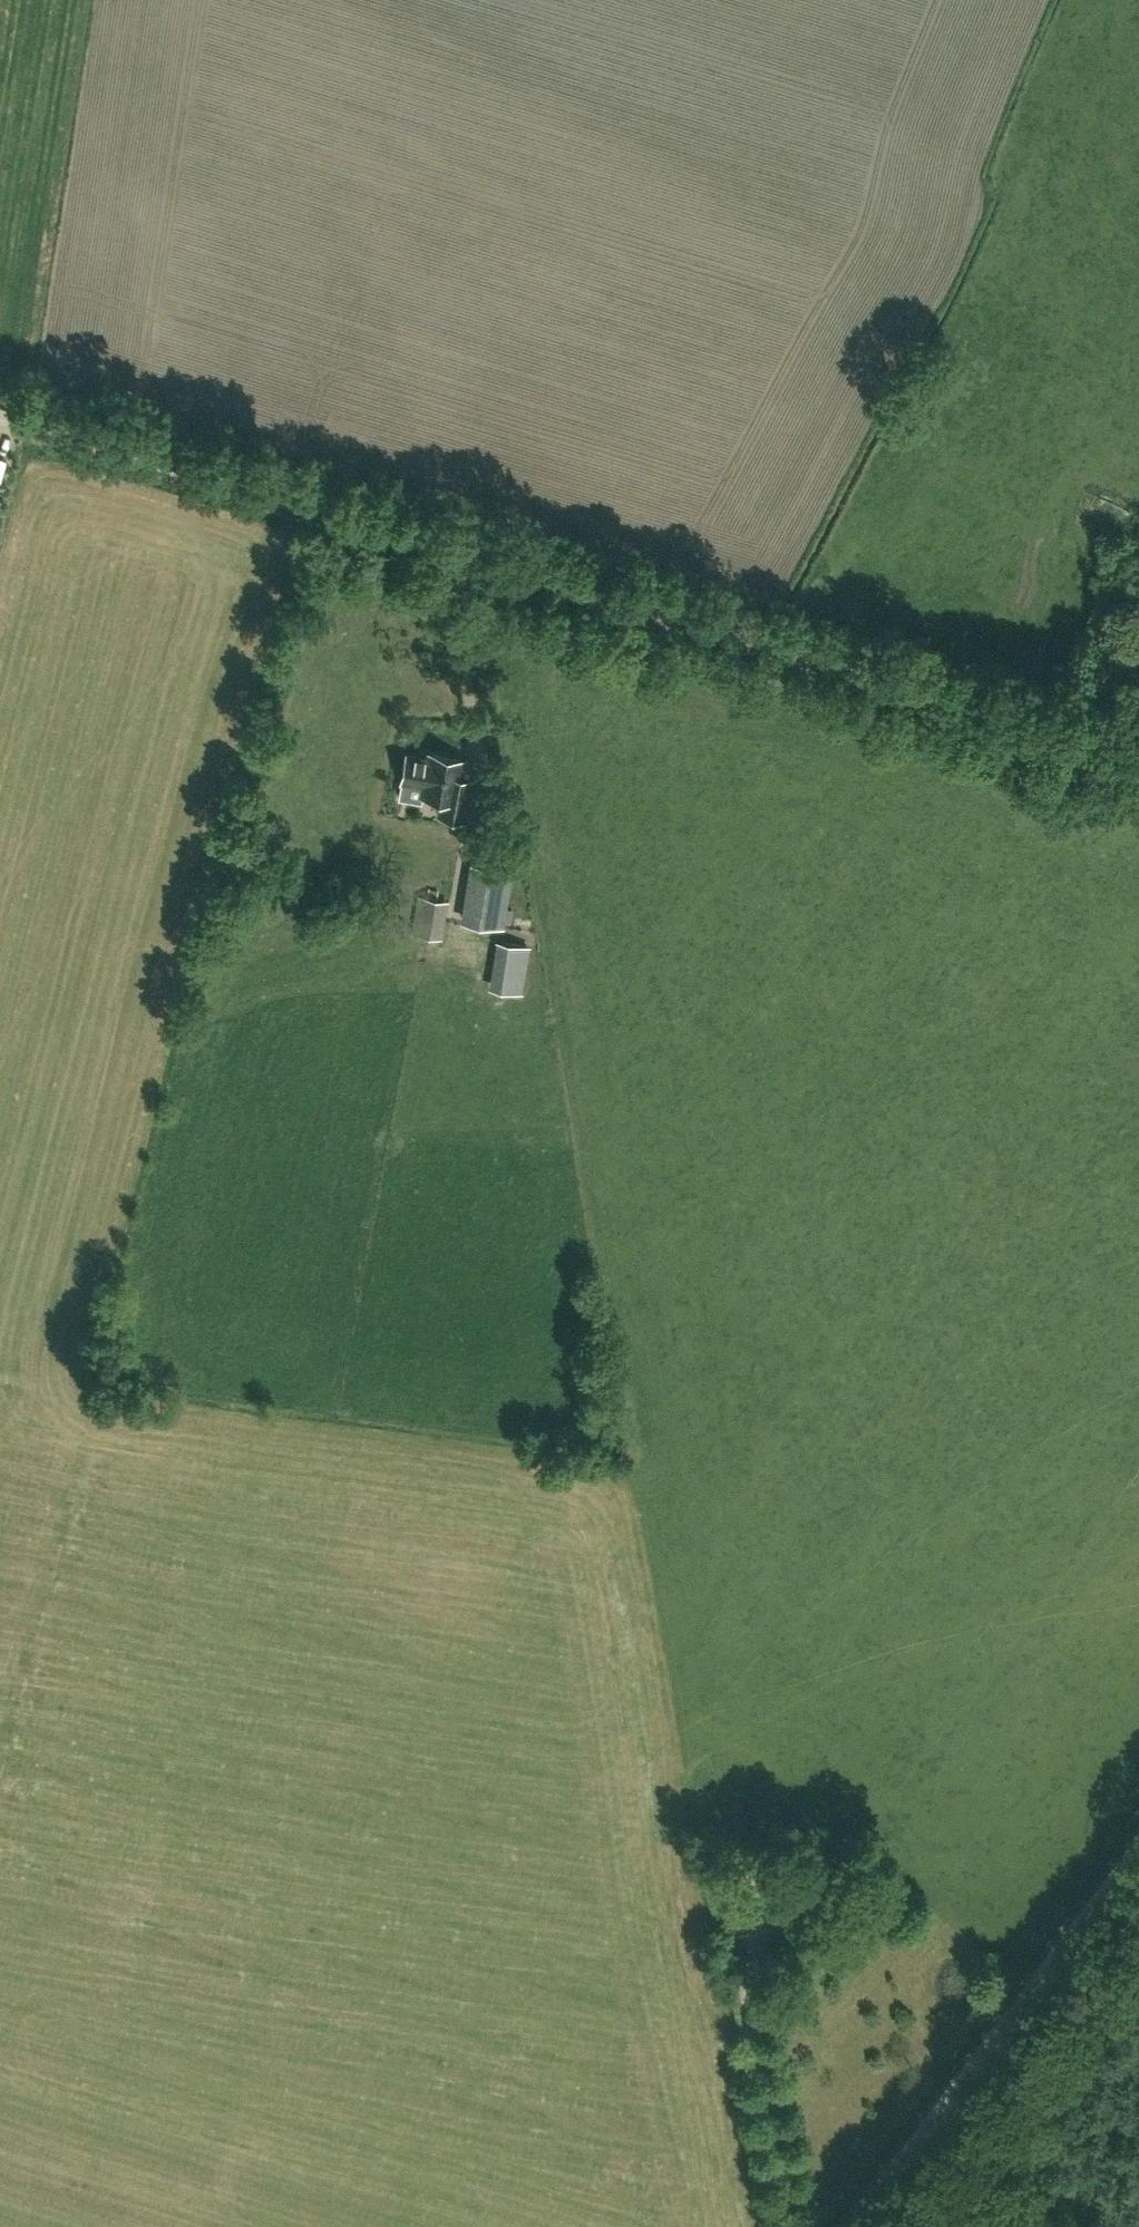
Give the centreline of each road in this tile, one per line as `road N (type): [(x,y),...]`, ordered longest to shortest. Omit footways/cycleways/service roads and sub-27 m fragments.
road 1 (unclassified): [(1138,757),(0,418)]
road 2 (track): [(870,2226),(1138,1865)]

